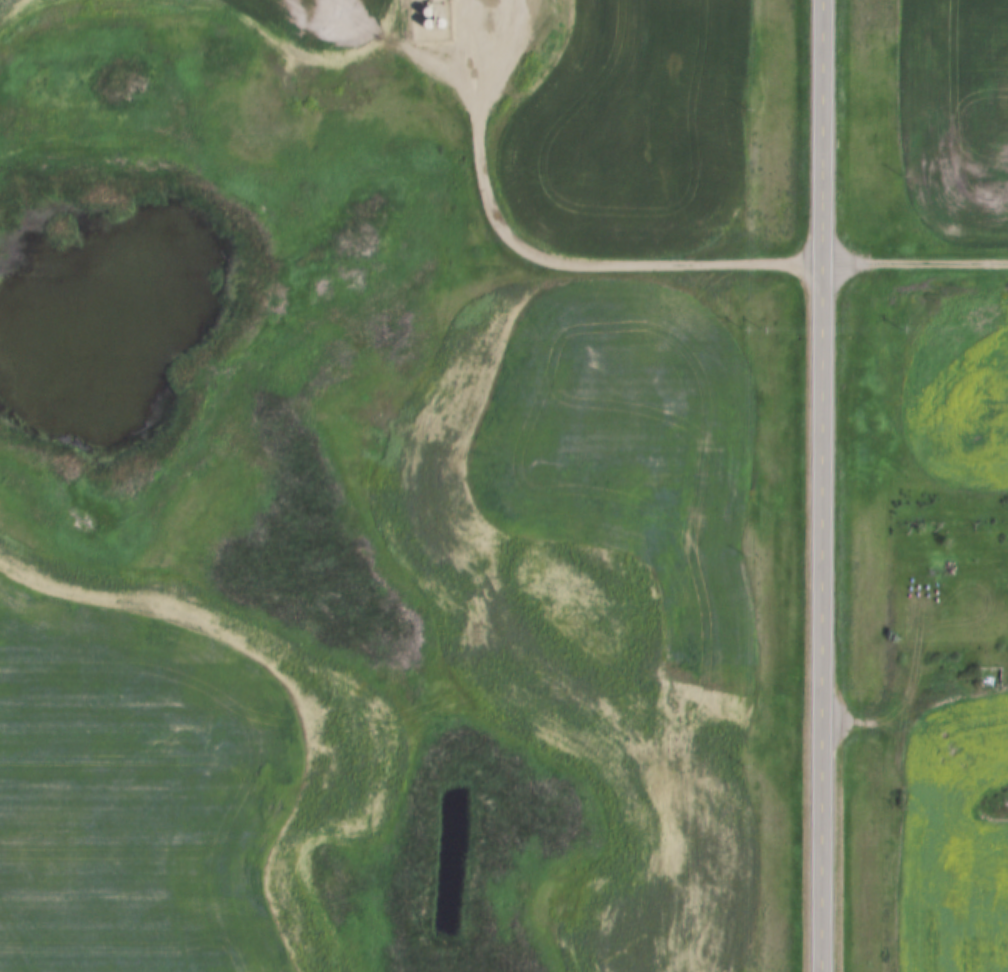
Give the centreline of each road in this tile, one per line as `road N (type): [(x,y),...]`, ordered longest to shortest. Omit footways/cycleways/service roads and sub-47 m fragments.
road 1 (secondary): [(817,971),(818,0)]
road 2 (track): [(817,718),(1007,714)]

